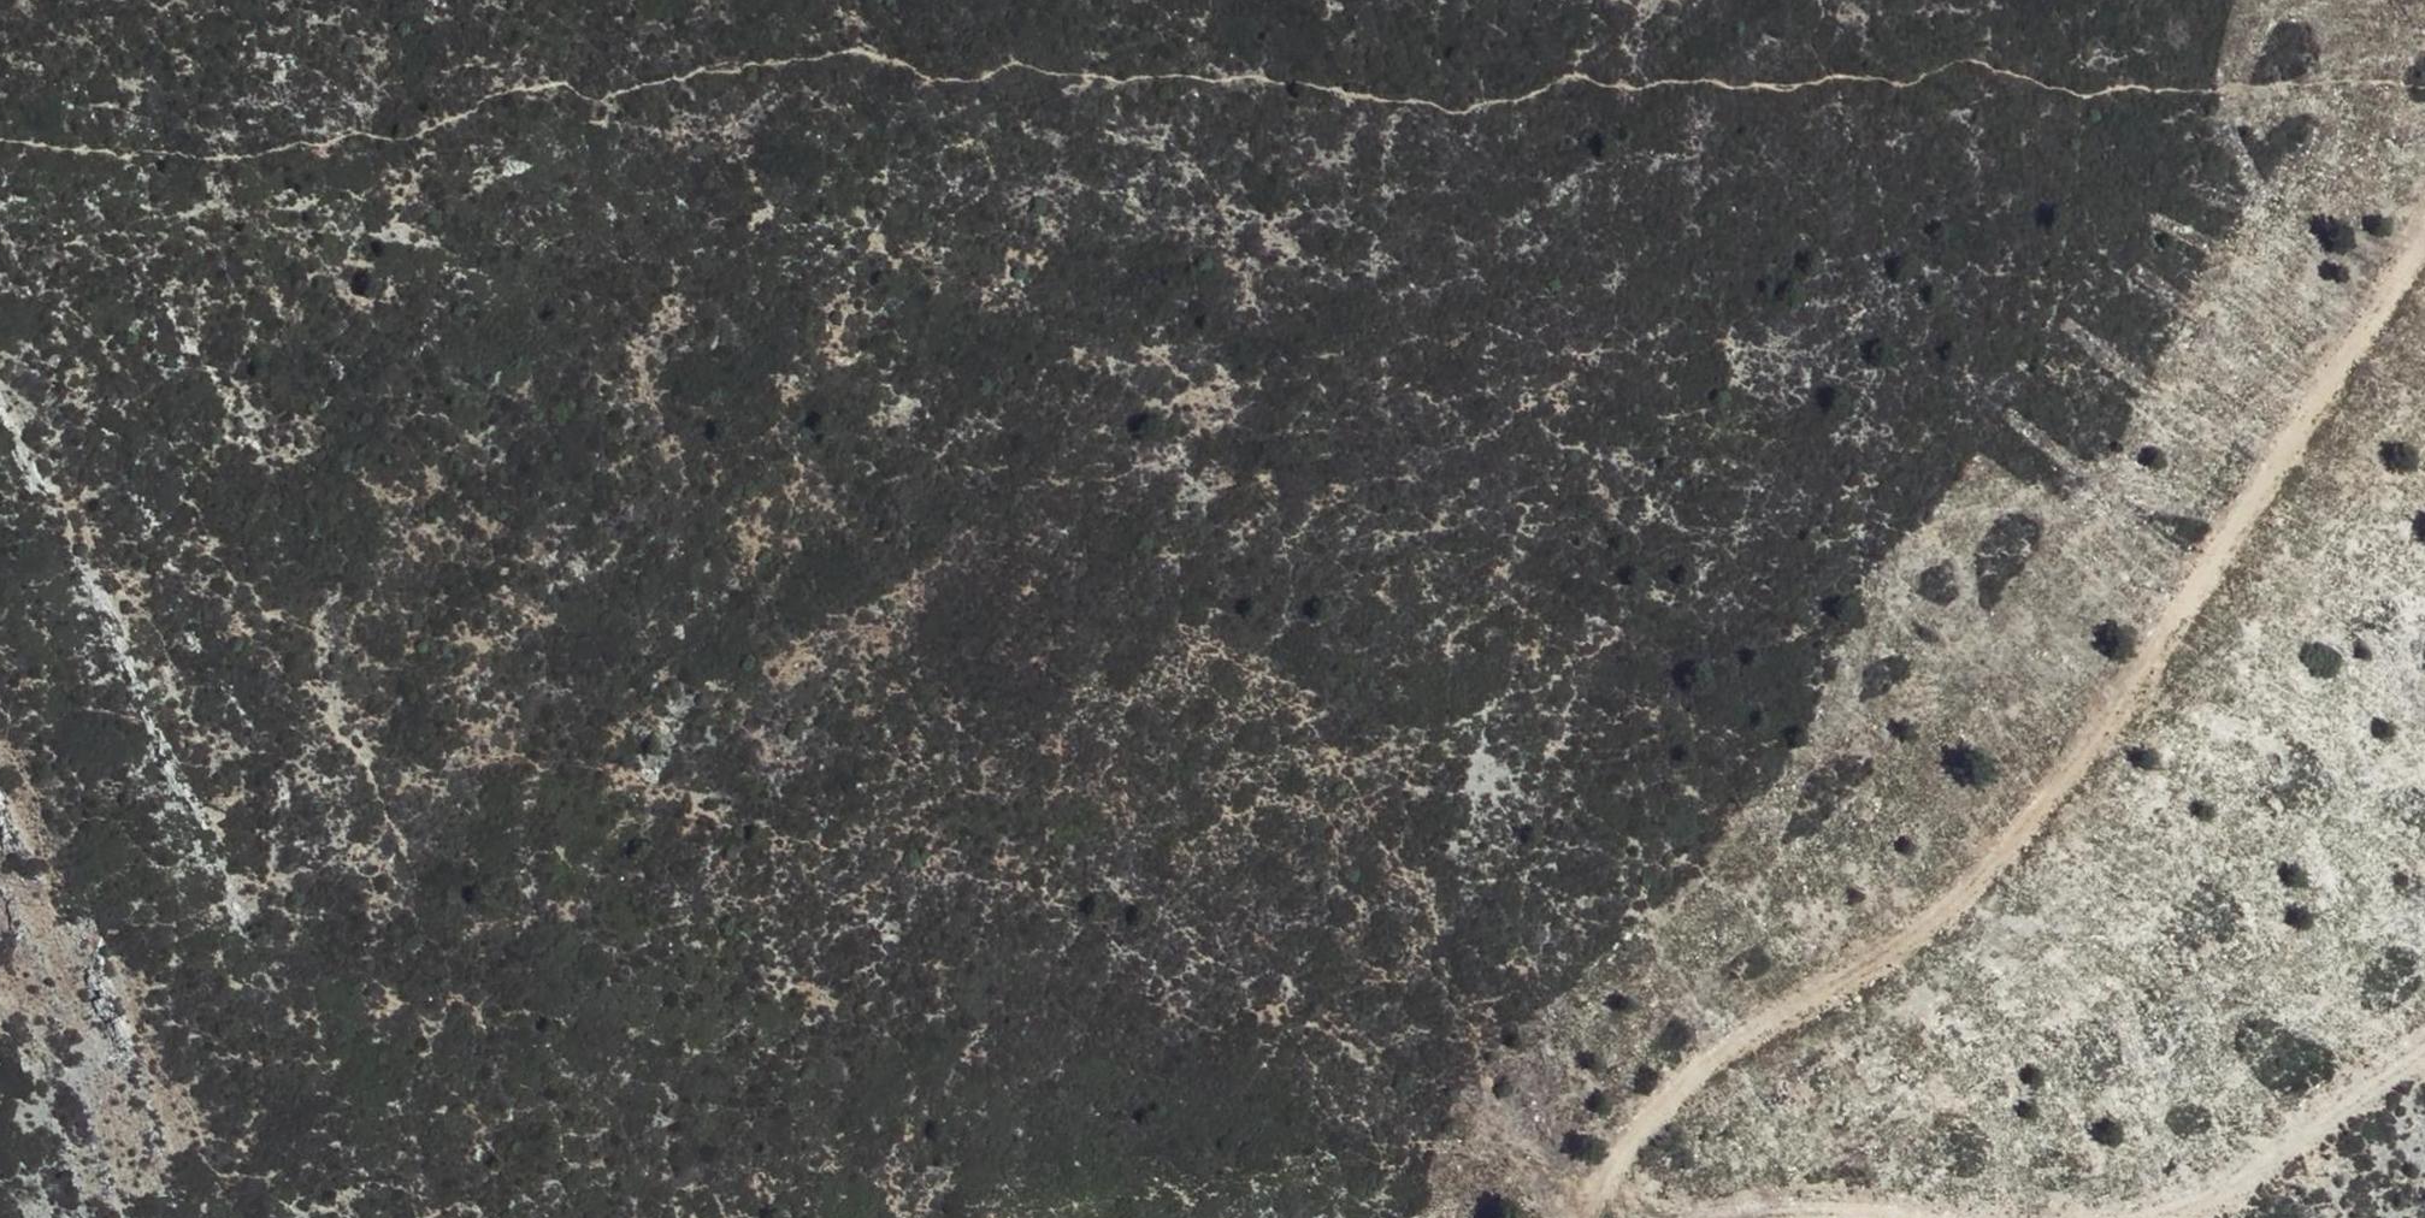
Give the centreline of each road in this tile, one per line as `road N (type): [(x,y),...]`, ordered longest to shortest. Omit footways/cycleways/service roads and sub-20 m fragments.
road 1 (track): [(1599,1217),(1603,1184),(1726,1036),(1938,931),(2058,797),(2159,682),(2424,276)]
road 2 (track): [(2424,1033),(2336,1103),(2158,1200),(2010,1217)]
road 3 (track): [(1893,1217),(1749,1207),(1725,1217)]

